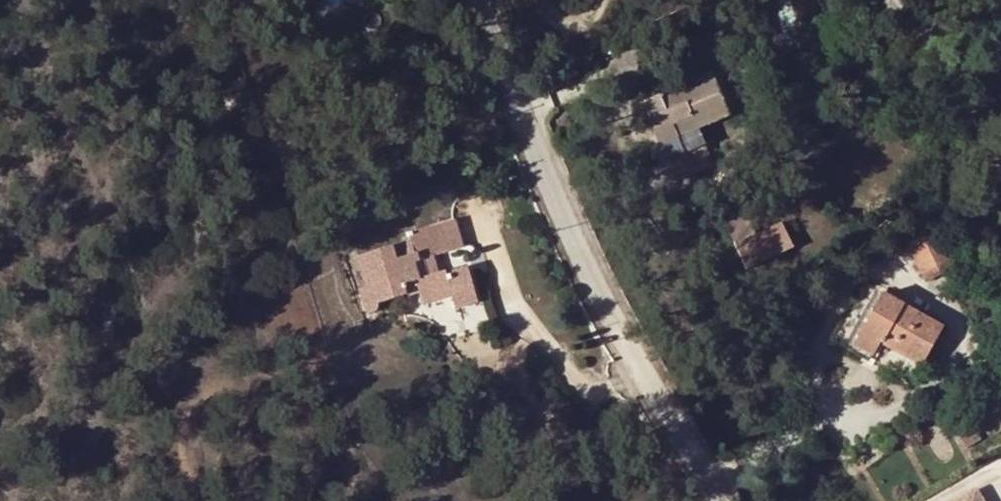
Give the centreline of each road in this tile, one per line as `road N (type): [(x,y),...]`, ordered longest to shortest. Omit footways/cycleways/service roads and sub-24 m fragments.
road 1 (unclassified): [(713,500),(601,313),(477,0)]

